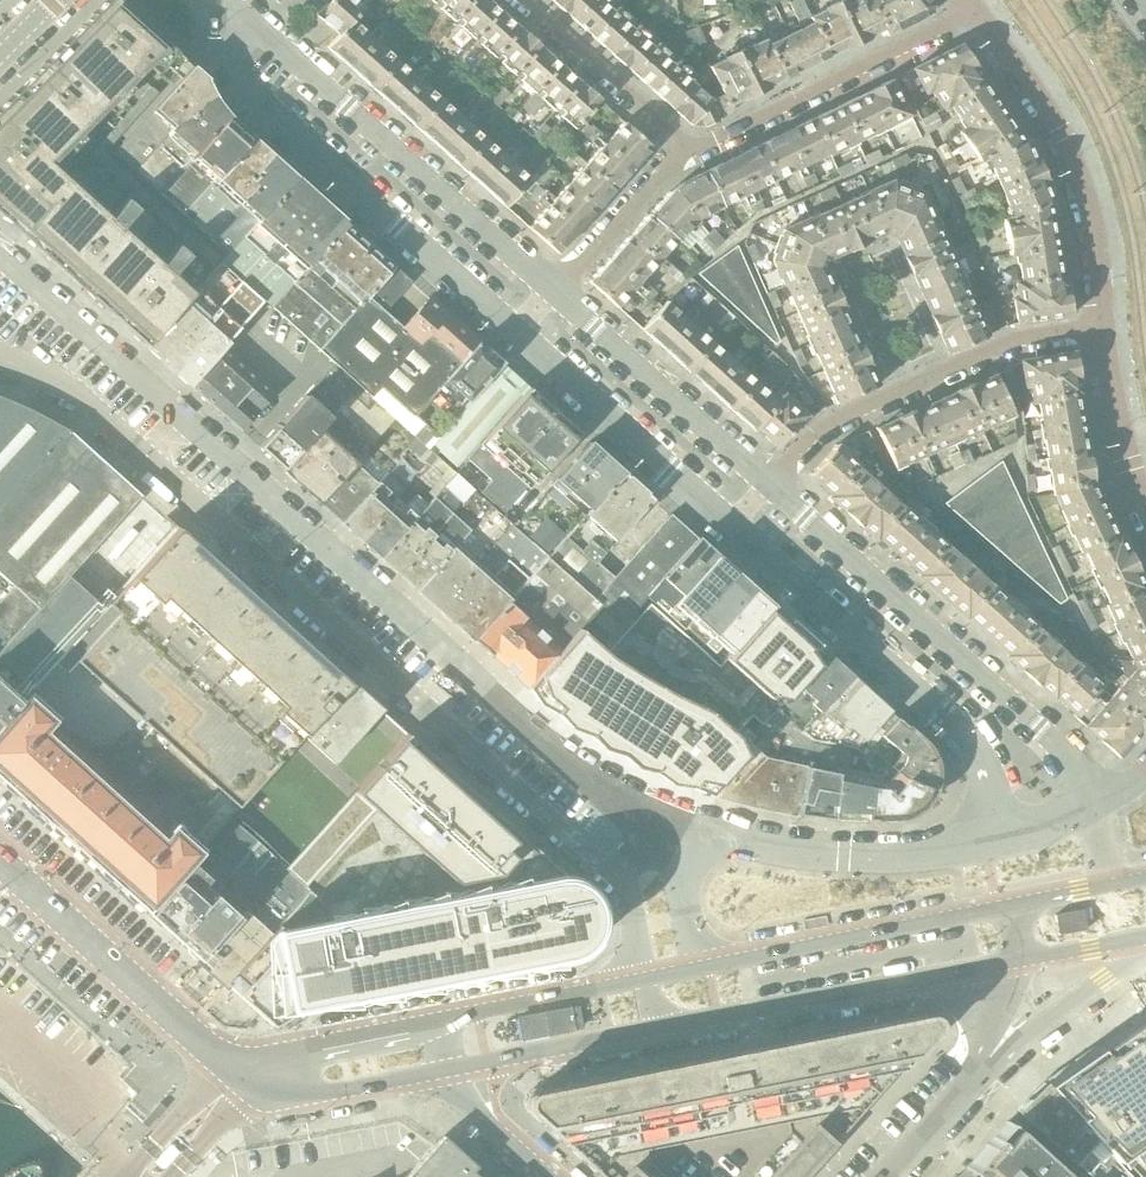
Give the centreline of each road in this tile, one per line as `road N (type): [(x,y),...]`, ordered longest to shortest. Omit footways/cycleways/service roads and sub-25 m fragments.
road 1 (residential): [(665,827),(542,746),(0,254)]
road 2 (residential): [(0,355),(50,380),(616,879)]
road 3 (residential): [(1097,805),(1076,759),(772,487)]
road 4 (residential): [(239,18),(254,102),(517,333)]
road 5 (residential): [(556,291),(239,18)]
road 6 (residential): [(735,527),(963,729),(991,785),(1000,831)]
road 7 (residential): [(772,487),(820,437),(1012,346),(1105,331)]
road 8 (residential): [(656,1028),(1012,965)]
road 9 (residential): [(1105,331),(1078,165),(974,11)]
road 10 (residential): [(1000,831),(906,855),(831,855),(665,827)]
road 11 (residential): [(688,150),(974,11)]
road 12 (residential): [(999,909),(706,968)]
road 13 (residential): [(219,1058),(0,862)]
road 14 (residential): [(517,333),(735,527)]
road 15 (residential): [(772,487),(556,291)]
road 16 (residential): [(219,1058),(246,1085),(281,1103),(450,1069)]
road 17 (residential): [(688,150),(519,0)]
road 18 (residential): [(967,1090),(1145,952)]
road 19 (residential): [(438,1022),(265,1064),(219,1058)]
road 20 (residential): [(644,981),(438,1022)]
road 21 (residential): [(450,1069),(656,1028)]
road 22 (residential): [(556,291),(688,150)]
road 23 (residential): [(1145,506),(1116,444),(1105,331)]
road 24 (residential): [(706,968),(665,827)]
road 25 (residential): [(450,1069),(489,1128),(544,1176)]
road 26 (residential): [(1012,965),(1145,942)]
road 27 (residential): [(1012,965),(967,1090)]
road 28 (residential): [(1117,884),(999,909)]

